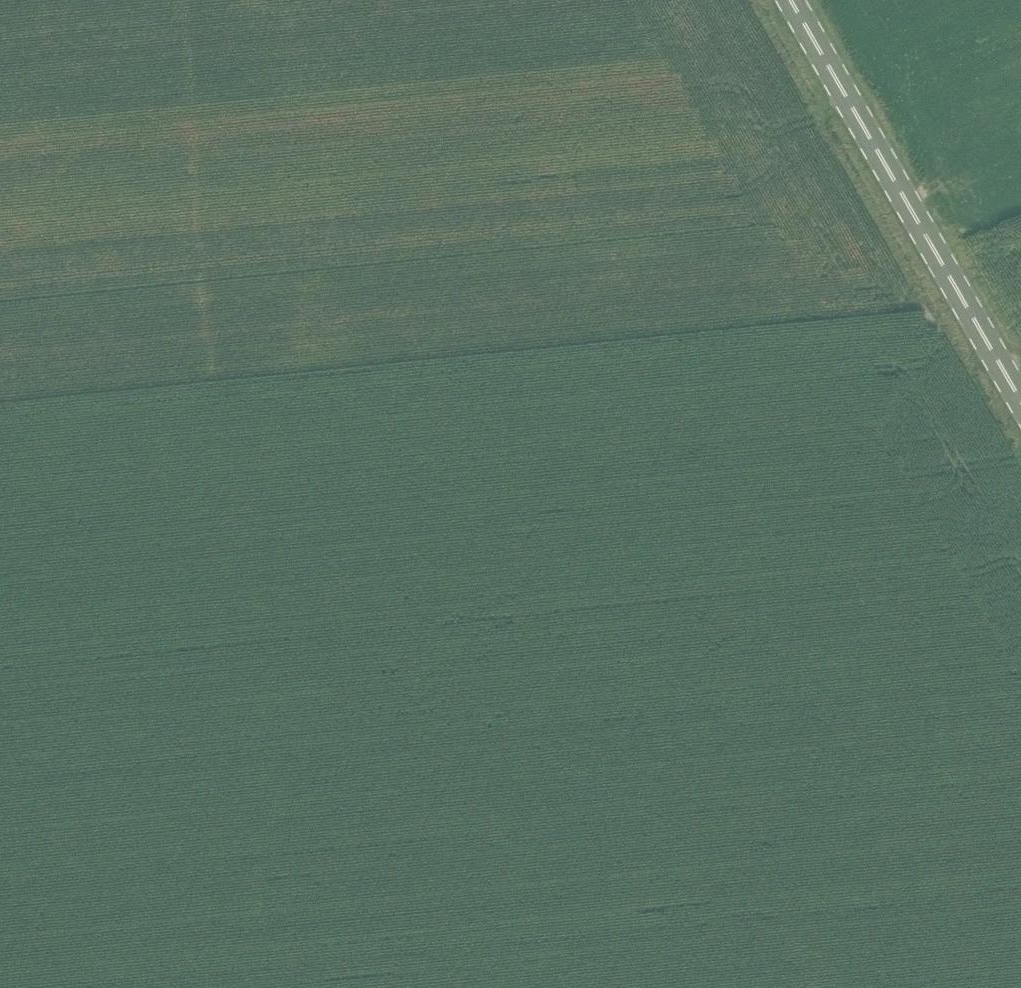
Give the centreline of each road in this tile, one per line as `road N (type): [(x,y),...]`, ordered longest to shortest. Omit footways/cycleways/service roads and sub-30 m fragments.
road 1 (secondary): [(1020,386),(799,0)]

